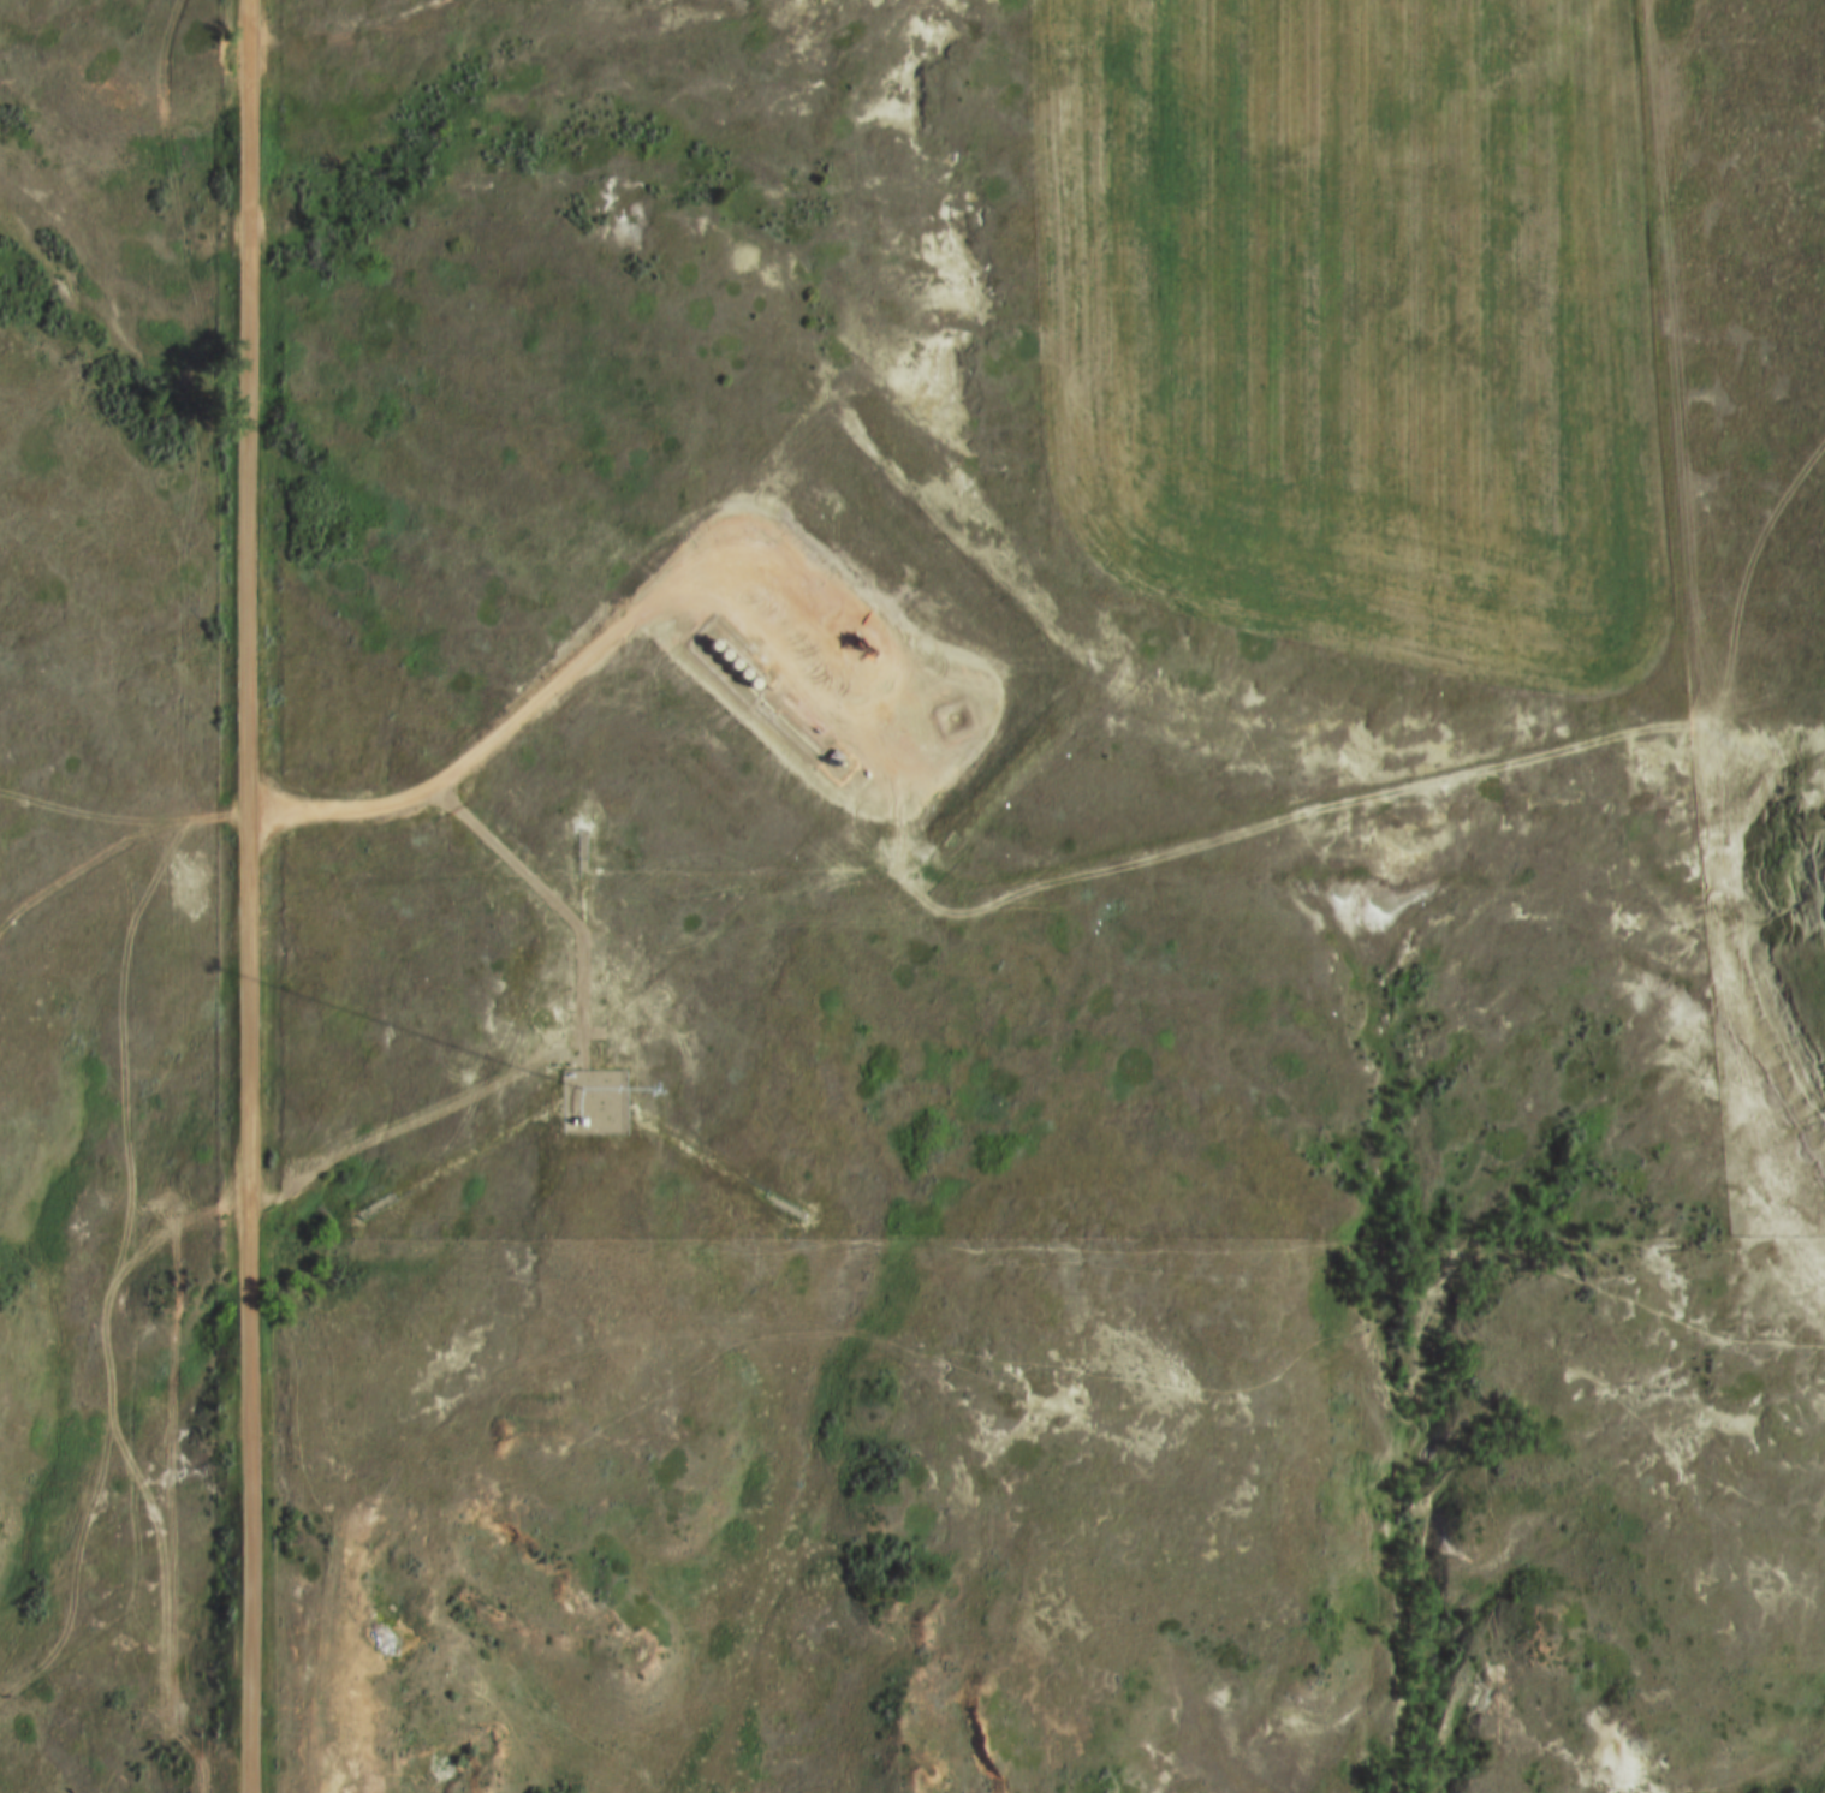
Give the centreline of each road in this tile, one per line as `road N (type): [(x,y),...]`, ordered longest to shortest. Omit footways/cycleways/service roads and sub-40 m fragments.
road 1 (residential): [(246,0),(243,1792)]

